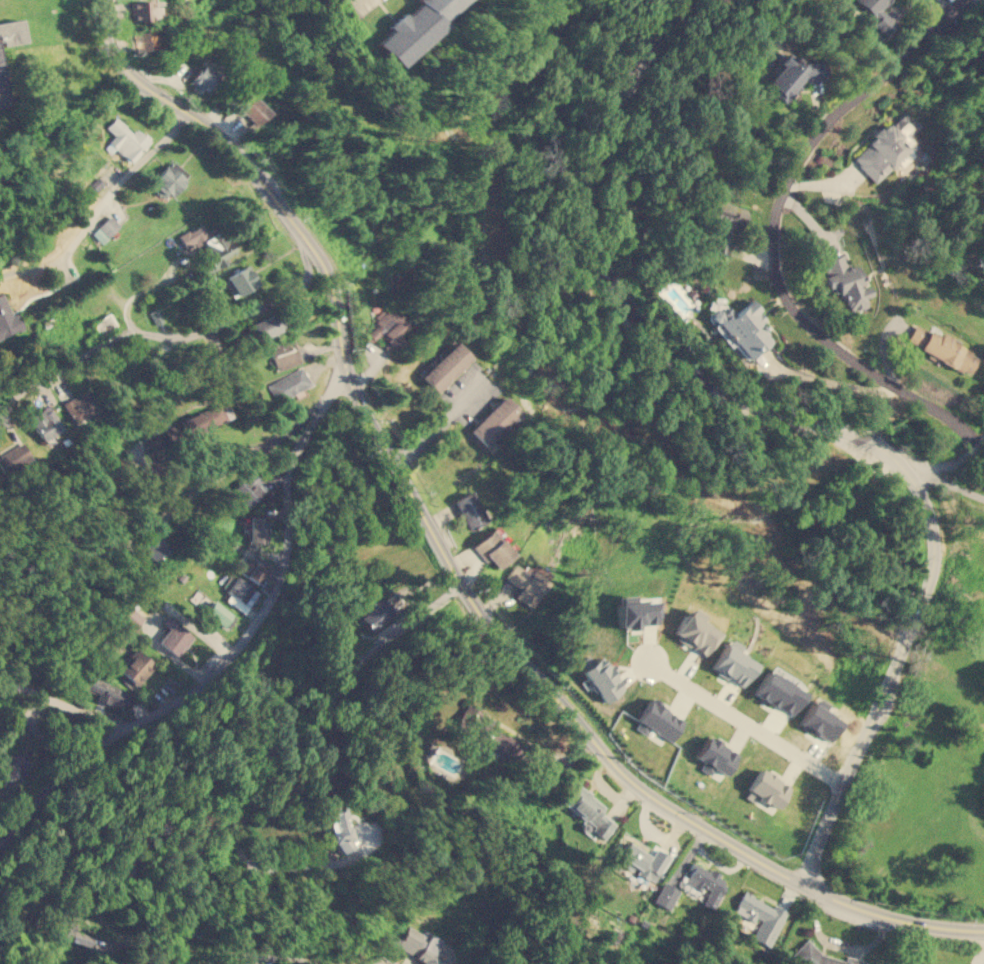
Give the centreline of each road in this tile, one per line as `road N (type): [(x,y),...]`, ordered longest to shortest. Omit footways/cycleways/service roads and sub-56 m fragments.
road 1 (tertiary): [(107,0),(108,35),(121,65),(234,150),(316,252),(329,277),(348,375),(489,627),(640,786),(801,884)]
road 2 (residential): [(683,0),(617,88),(592,152),(587,209),(598,265),(663,349),(700,382),(757,412),(872,443),(909,469),(931,527),(928,584),(801,884)]
road 3 (residential): [(313,963),(140,891),(133,853),(220,768),(245,753),(295,743),(391,631),(462,585)]
road 4 (residential): [(965,0),(828,121),(796,165),(770,233),(785,303),(841,353),(961,426),(972,443)]
road 5 (residential): [(324,407),(293,454),(287,565),(277,597),(243,644),(199,692),(127,726),(58,779),(0,844)]
road 6 (residential): [(0,278),(66,254),(121,180),(190,115)]
road 7 (residential): [(842,787),(651,663)]
road 8 (residential): [(179,511),(324,407),(348,375)]
road 9 (residential): [(801,884),(881,917),(983,930)]
road 10 (residential): [(127,726),(26,688),(0,690)]

